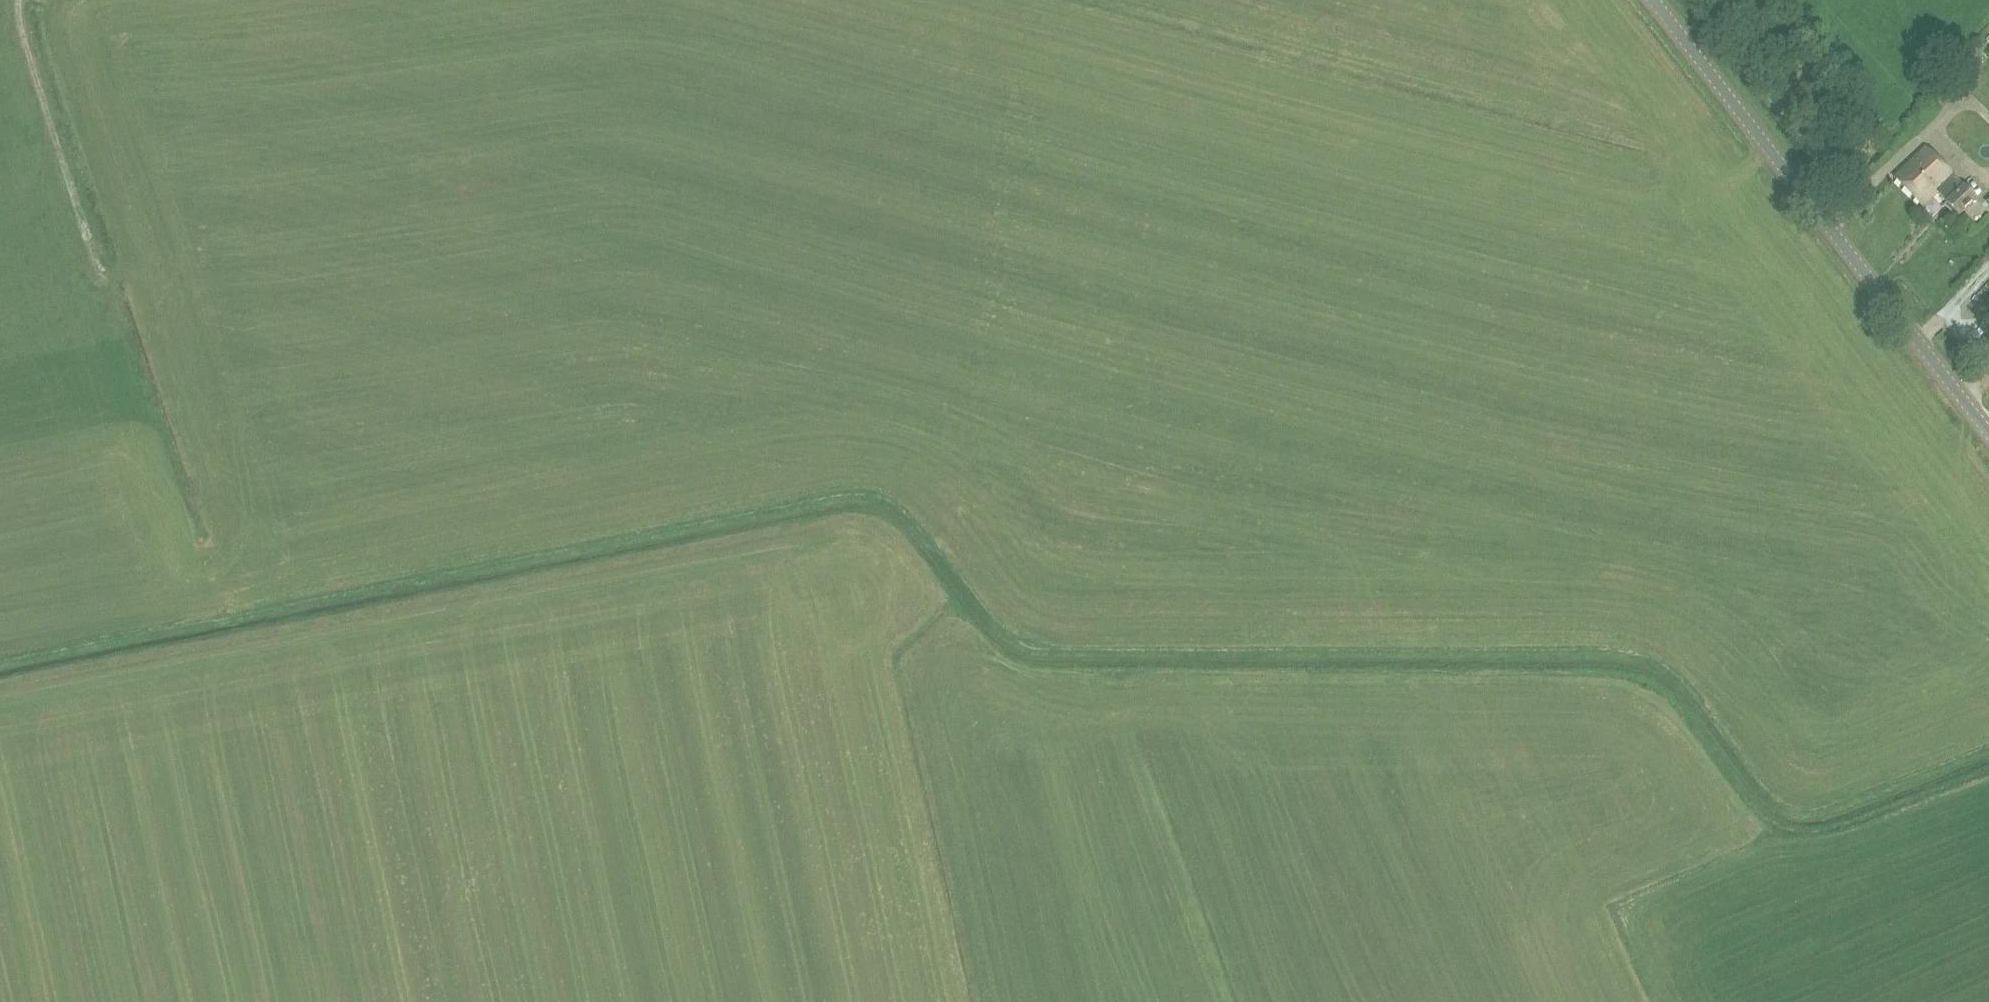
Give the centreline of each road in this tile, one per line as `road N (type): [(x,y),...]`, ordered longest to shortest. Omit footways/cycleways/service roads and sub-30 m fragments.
road 1 (tertiary): [(1988,438),(1654,0)]

